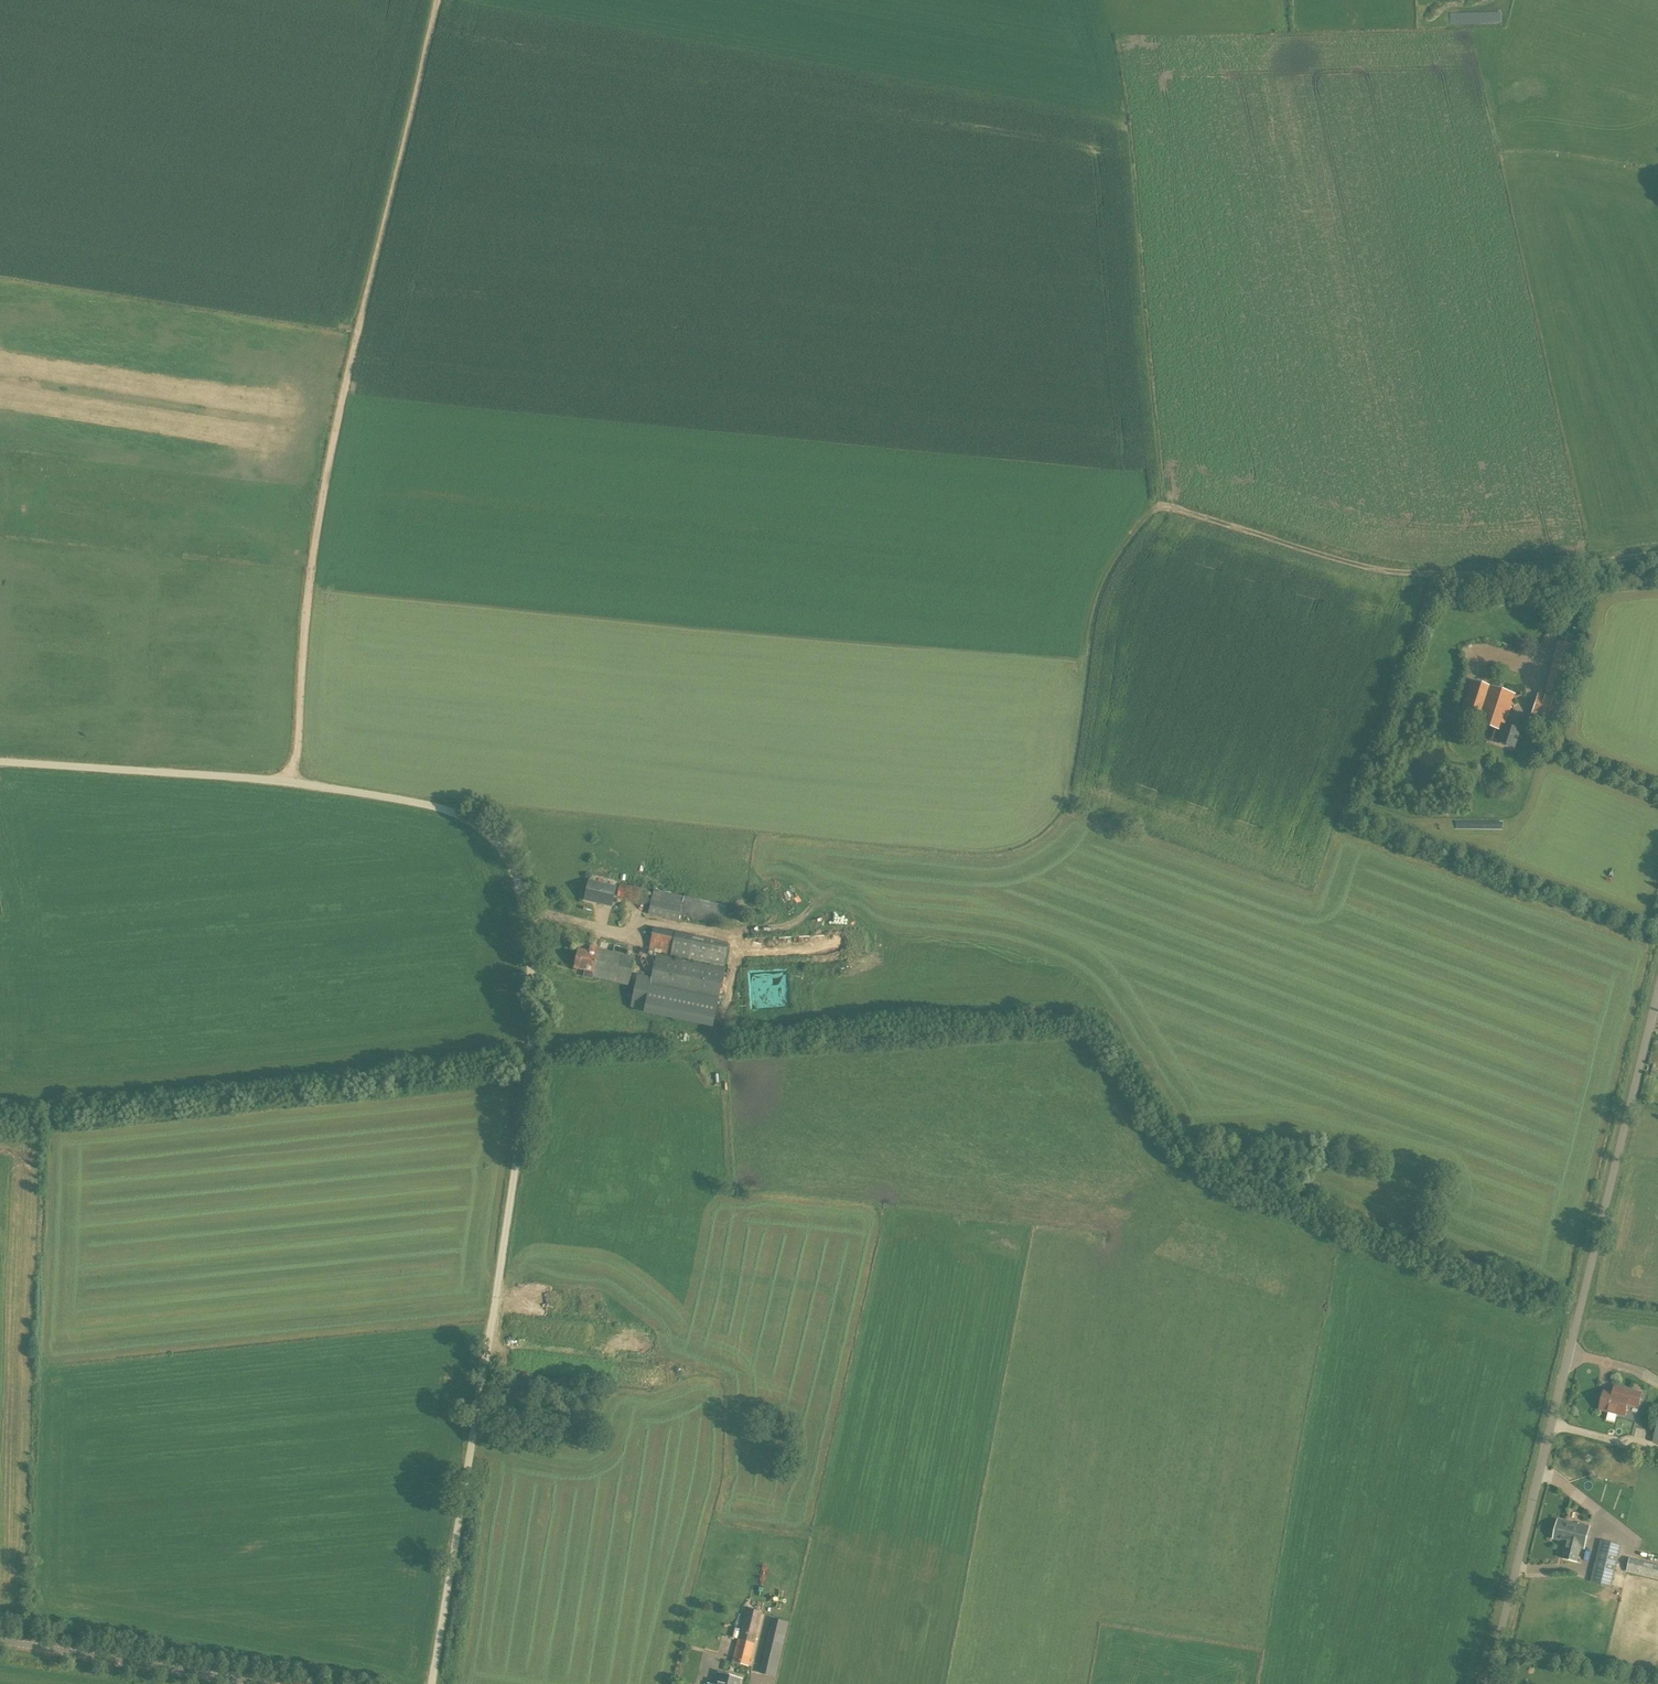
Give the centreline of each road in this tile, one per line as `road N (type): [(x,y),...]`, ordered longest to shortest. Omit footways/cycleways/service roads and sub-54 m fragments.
road 1 (unclassified): [(432,1683),(528,1083),(528,924),(514,869),(470,820),(407,800),(294,781),(0,762)]
road 2 (track): [(294,781),(311,588),(344,374),(435,0)]
road 3 (unclassified): [(1488,1683),(1657,988)]
road 4 (track): [(1657,553),(1492,571),(1385,570),(1180,509)]
road 5 (secondary): [(0,1640),(265,1683)]

